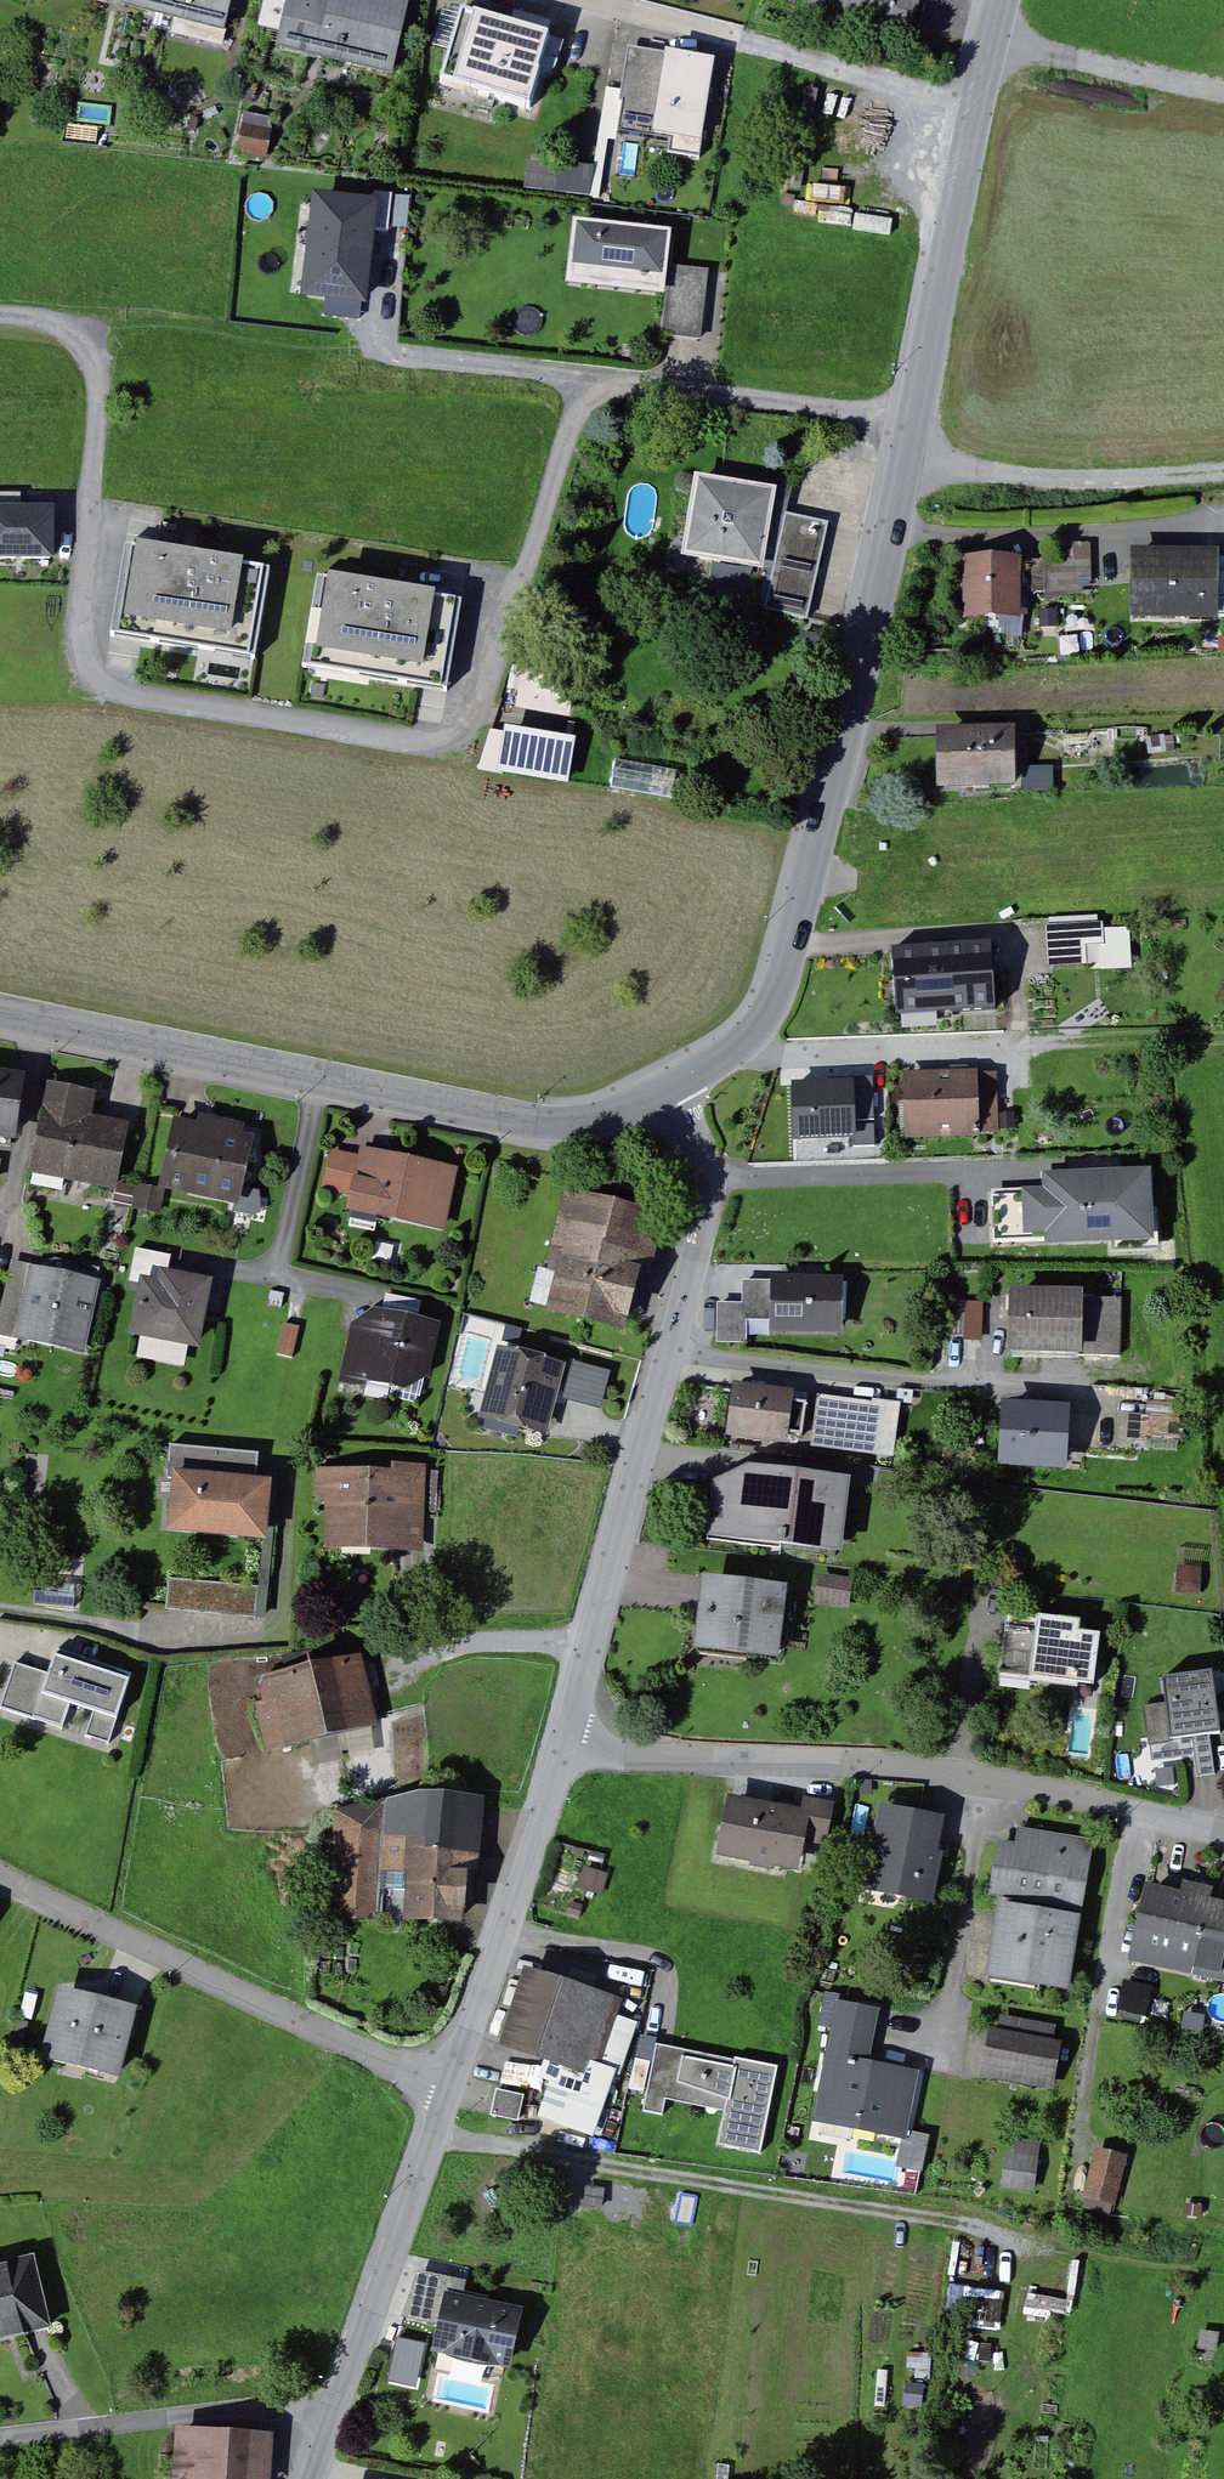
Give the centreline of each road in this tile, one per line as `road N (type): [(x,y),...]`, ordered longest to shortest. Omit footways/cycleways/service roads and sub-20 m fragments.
road 1 (tertiary): [(982,100),(896,530),(783,992),(759,1033),(671,1087)]
road 2 (tertiary): [(671,1087),(603,1120),(560,1125),(0,1010)]
road 3 (residential): [(572,1740),(718,1195),(710,1158),(671,1087)]
road 4 (residential): [(572,1740),(657,1756),(965,1773),(1223,1830)]
road 5 (track): [(441,2134),(1059,2239)]
road 6 (residential): [(0,1871),(456,2086)]
road 7 (residential): [(982,100),(597,0)]
road 8 (residential): [(456,2086),(572,1740)]
road 9 (unclassified): [(346,2407),(0,2436)]
road 10 (residential): [(346,2407),(456,2086)]
road 11 (track): [(76,322),(183,320),(381,346)]
road 12 (track): [(1028,1040),(1223,1035)]

